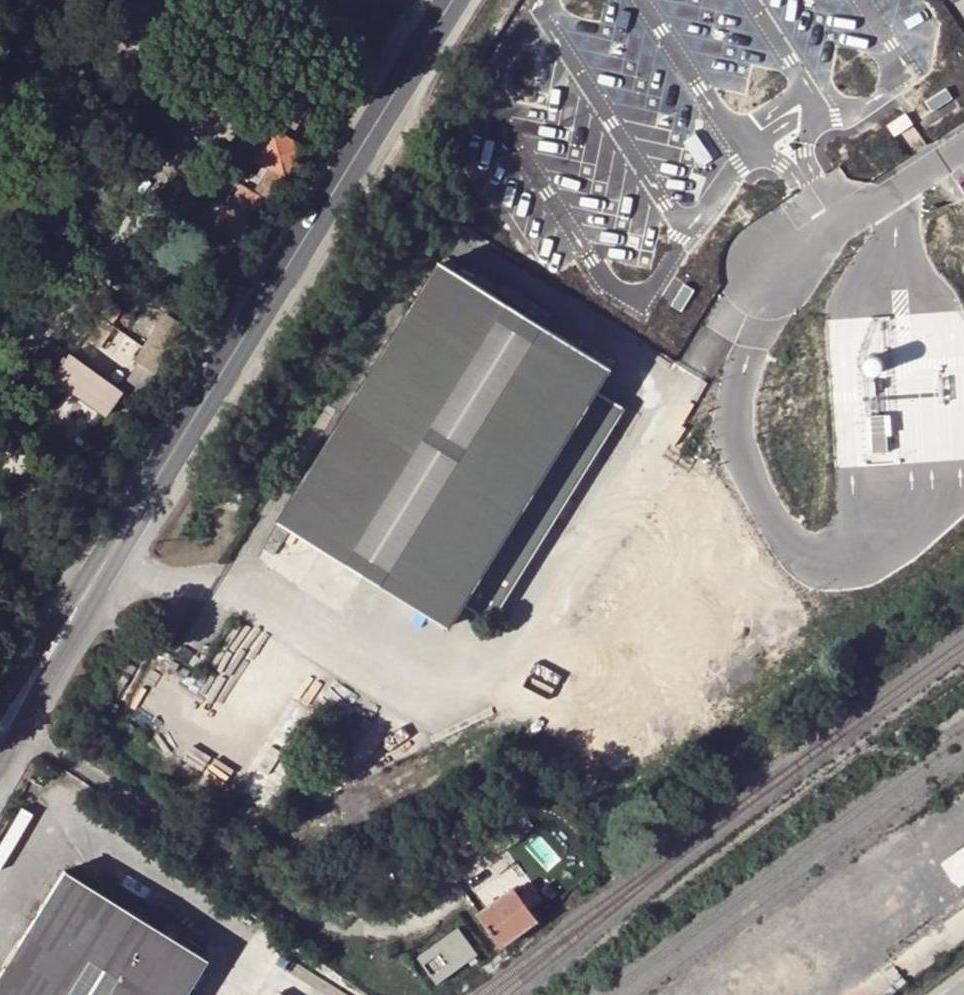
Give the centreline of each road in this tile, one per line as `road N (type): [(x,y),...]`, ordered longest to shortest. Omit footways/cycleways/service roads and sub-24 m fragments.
road 1 (secondary): [(452,0),(0,733)]

